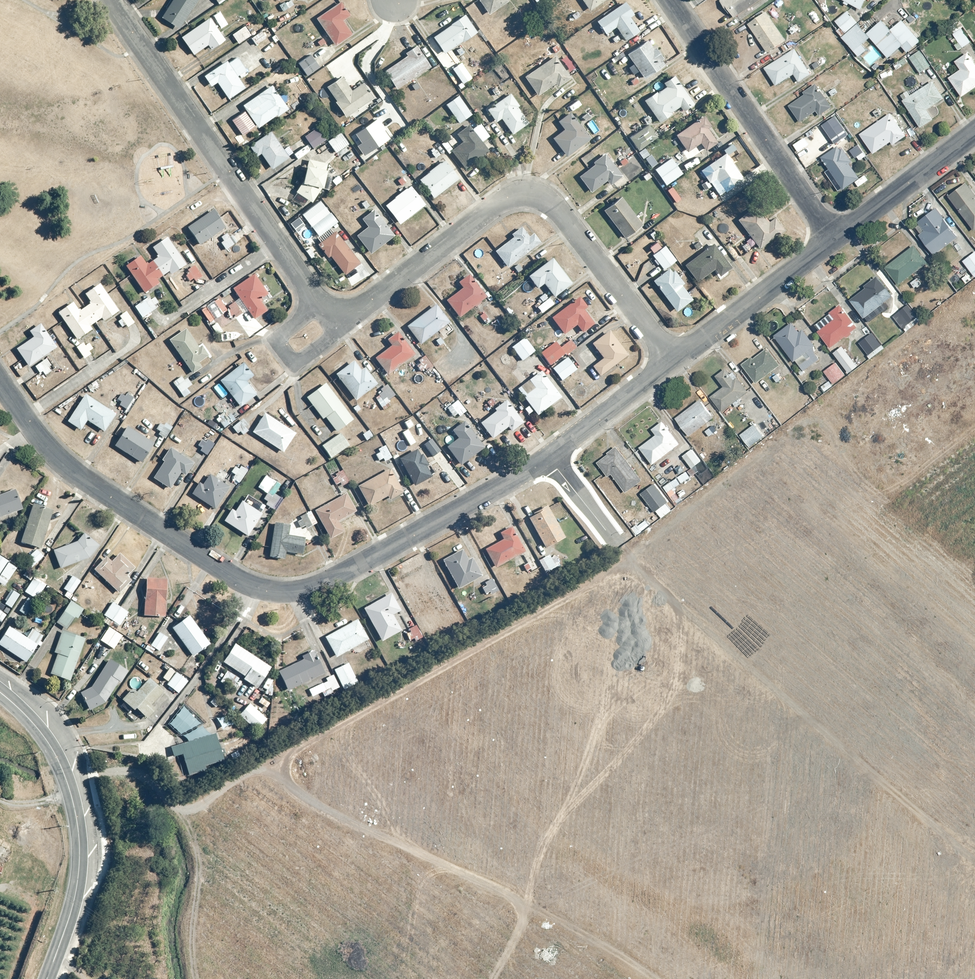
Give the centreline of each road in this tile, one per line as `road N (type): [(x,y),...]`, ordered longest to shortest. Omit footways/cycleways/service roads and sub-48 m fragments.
road 1 (unknown): [(245,870),(664,627),(974,388)]
road 2 (residential): [(0,387),(71,474),(239,581),(276,593),(318,587),(547,457)]
road 3 (unknown): [(620,543),(664,627),(940,978)]
road 4 (residential): [(675,359),(541,195),(490,205),(374,298),(349,309)]
road 5 (residential): [(313,298),(109,0)]
road 6 (unknown): [(74,804),(203,824),(346,978)]
road 7 (unknown): [(503,721),(700,978)]
road 8 (tertiary): [(0,692),(52,747),(74,804),(78,879),(46,978)]
road 9 (unknown): [(974,770),(779,539)]
road 10 (residential): [(668,0),(833,239)]
road 11 (unknown): [(538,978),(386,788)]
road 12 (residential): [(675,359),(833,239)]
road 13 (residential): [(833,239),(974,132)]
road 14 (residential): [(349,309),(331,337),(296,364),(278,340),(313,298)]
road 15 (residential): [(547,457),(675,359)]

